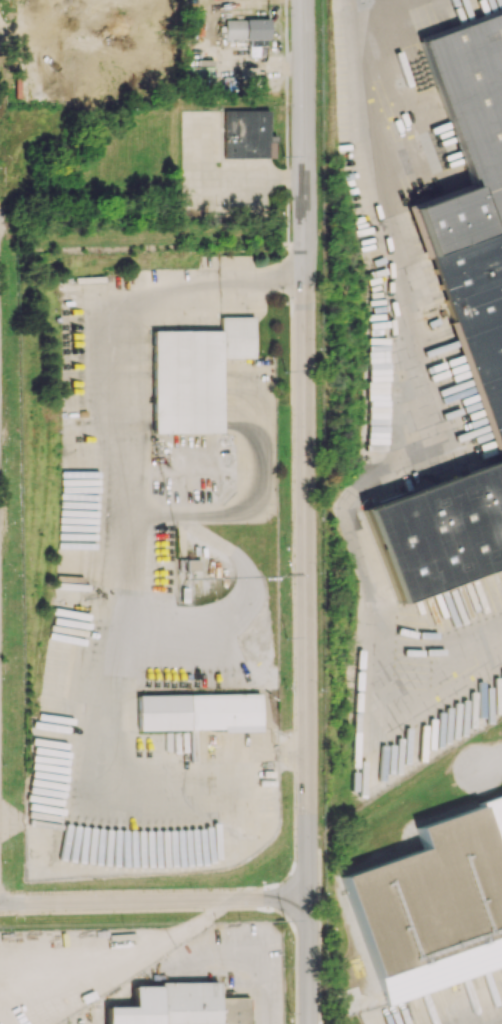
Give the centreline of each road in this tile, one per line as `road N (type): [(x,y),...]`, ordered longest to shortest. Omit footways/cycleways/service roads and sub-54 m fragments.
road 1 (tertiary): [(302,0),(308,1023)]
road 2 (residential): [(307,898),(0,903)]

